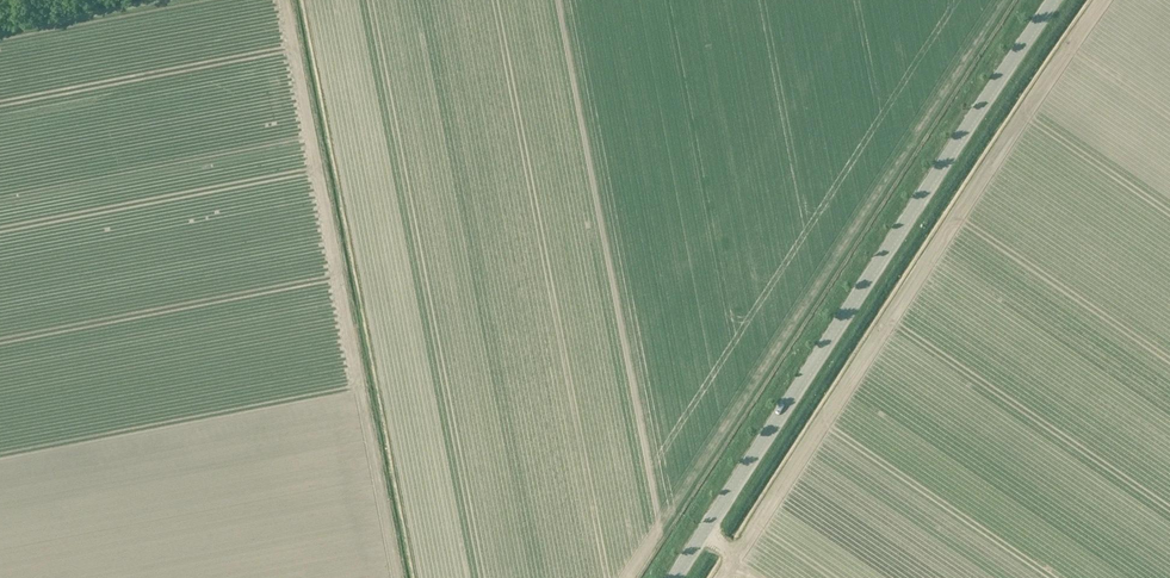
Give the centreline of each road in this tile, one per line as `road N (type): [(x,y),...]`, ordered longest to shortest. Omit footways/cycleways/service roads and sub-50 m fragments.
road 1 (tertiary): [(674,577),(1055,0)]

